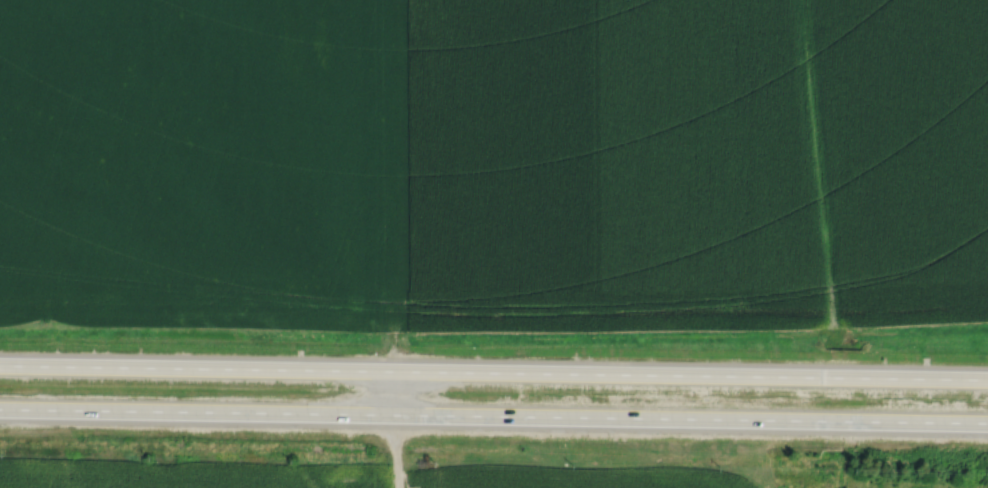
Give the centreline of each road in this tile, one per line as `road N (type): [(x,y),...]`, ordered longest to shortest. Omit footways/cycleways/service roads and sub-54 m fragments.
road 1 (trunk): [(987,379),(0,364)]
road 2 (trunk): [(0,408),(987,422)]

